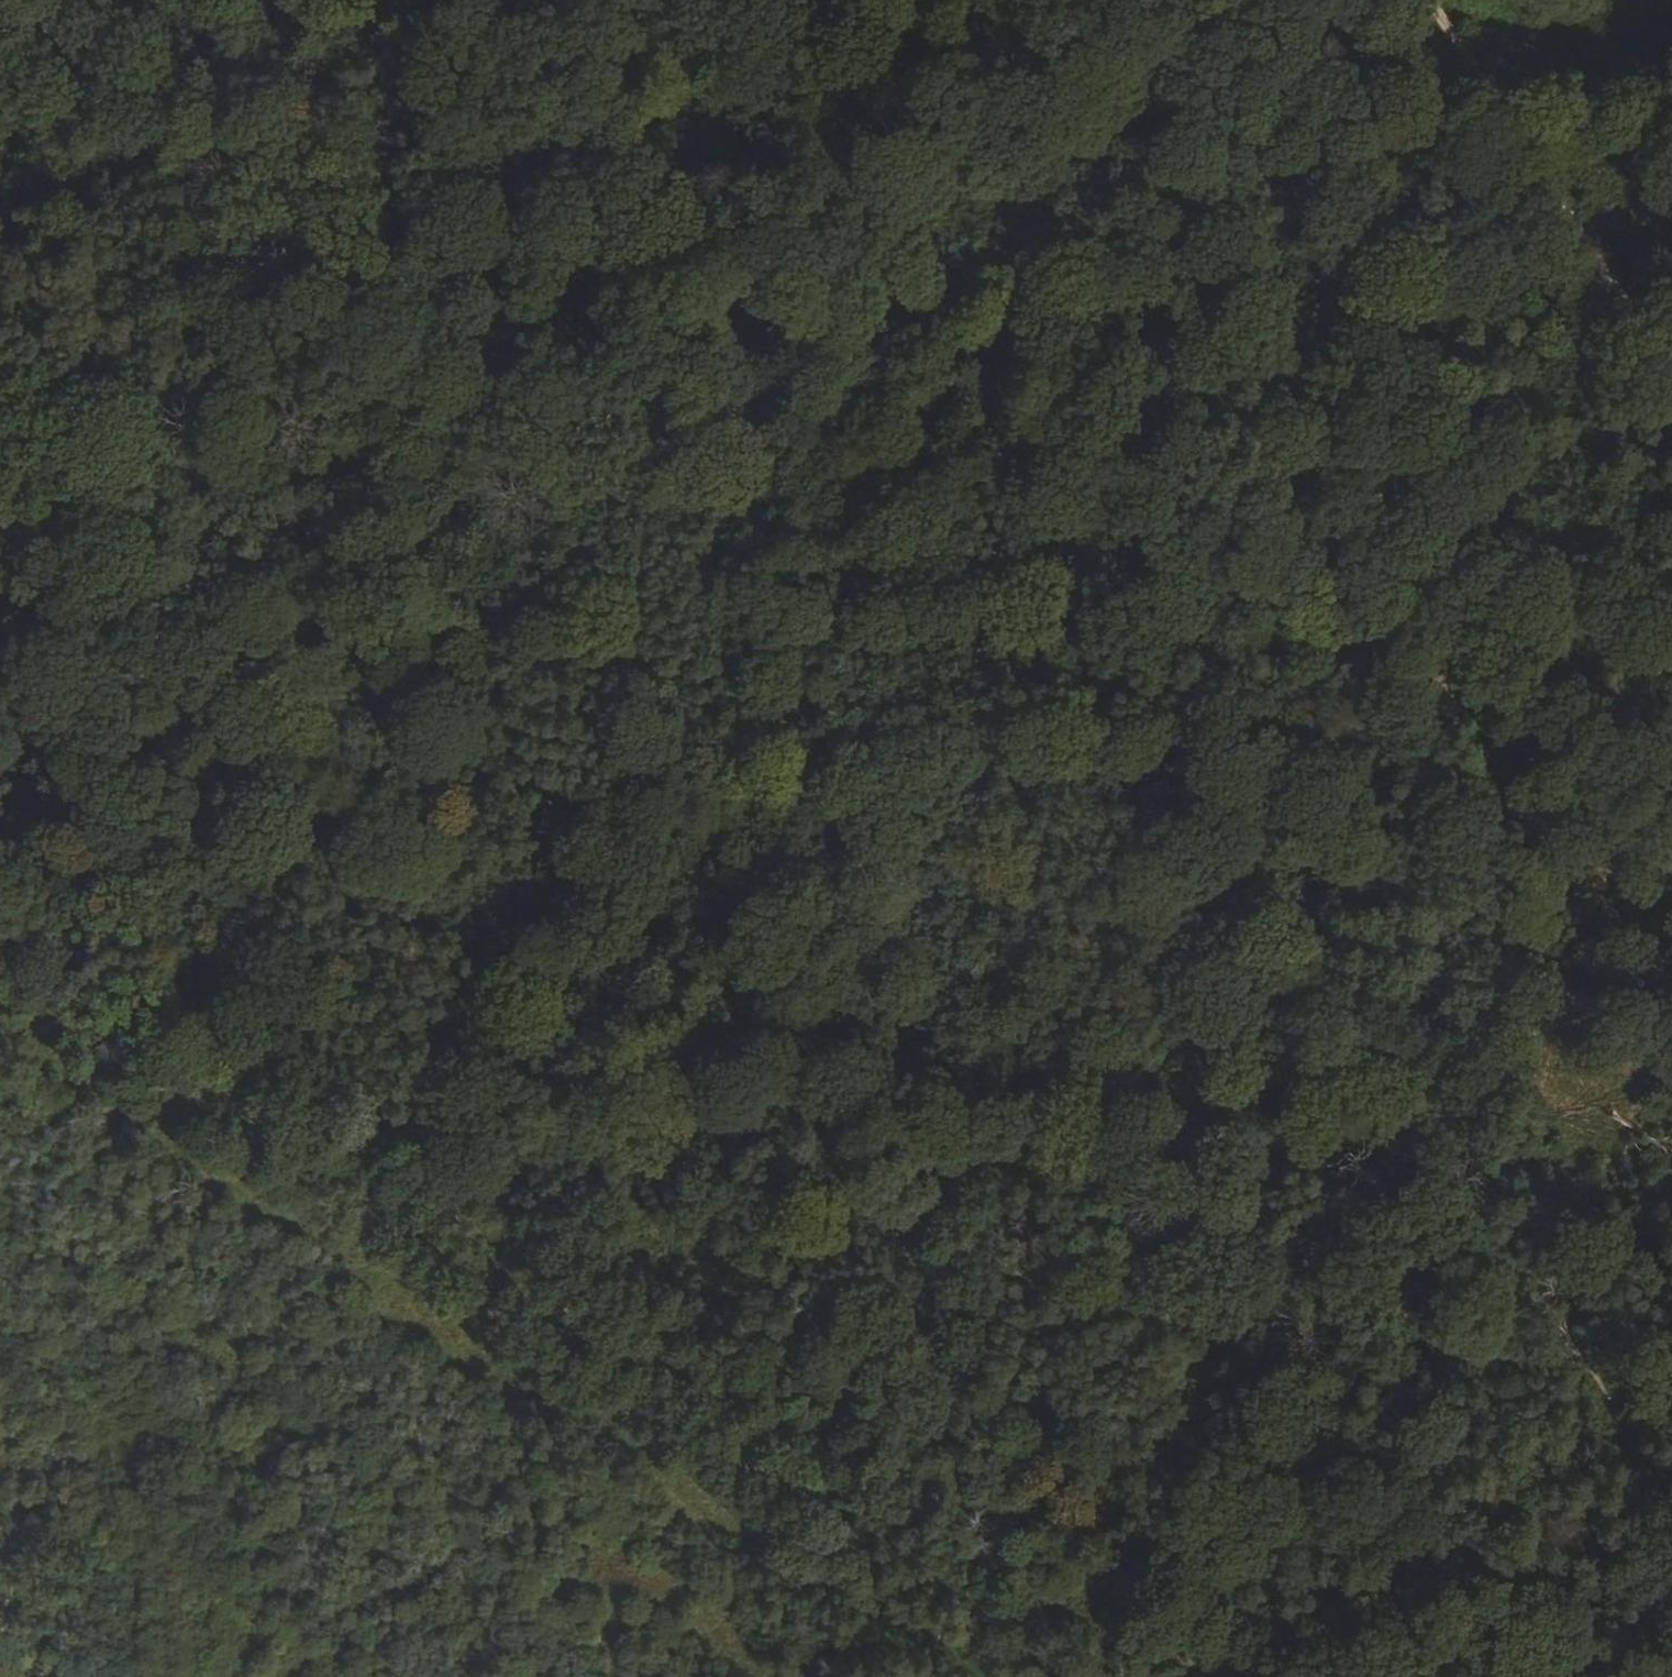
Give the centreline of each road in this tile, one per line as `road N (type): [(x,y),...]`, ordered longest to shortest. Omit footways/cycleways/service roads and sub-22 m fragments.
road 1 (track): [(1128,0),(0,872)]

